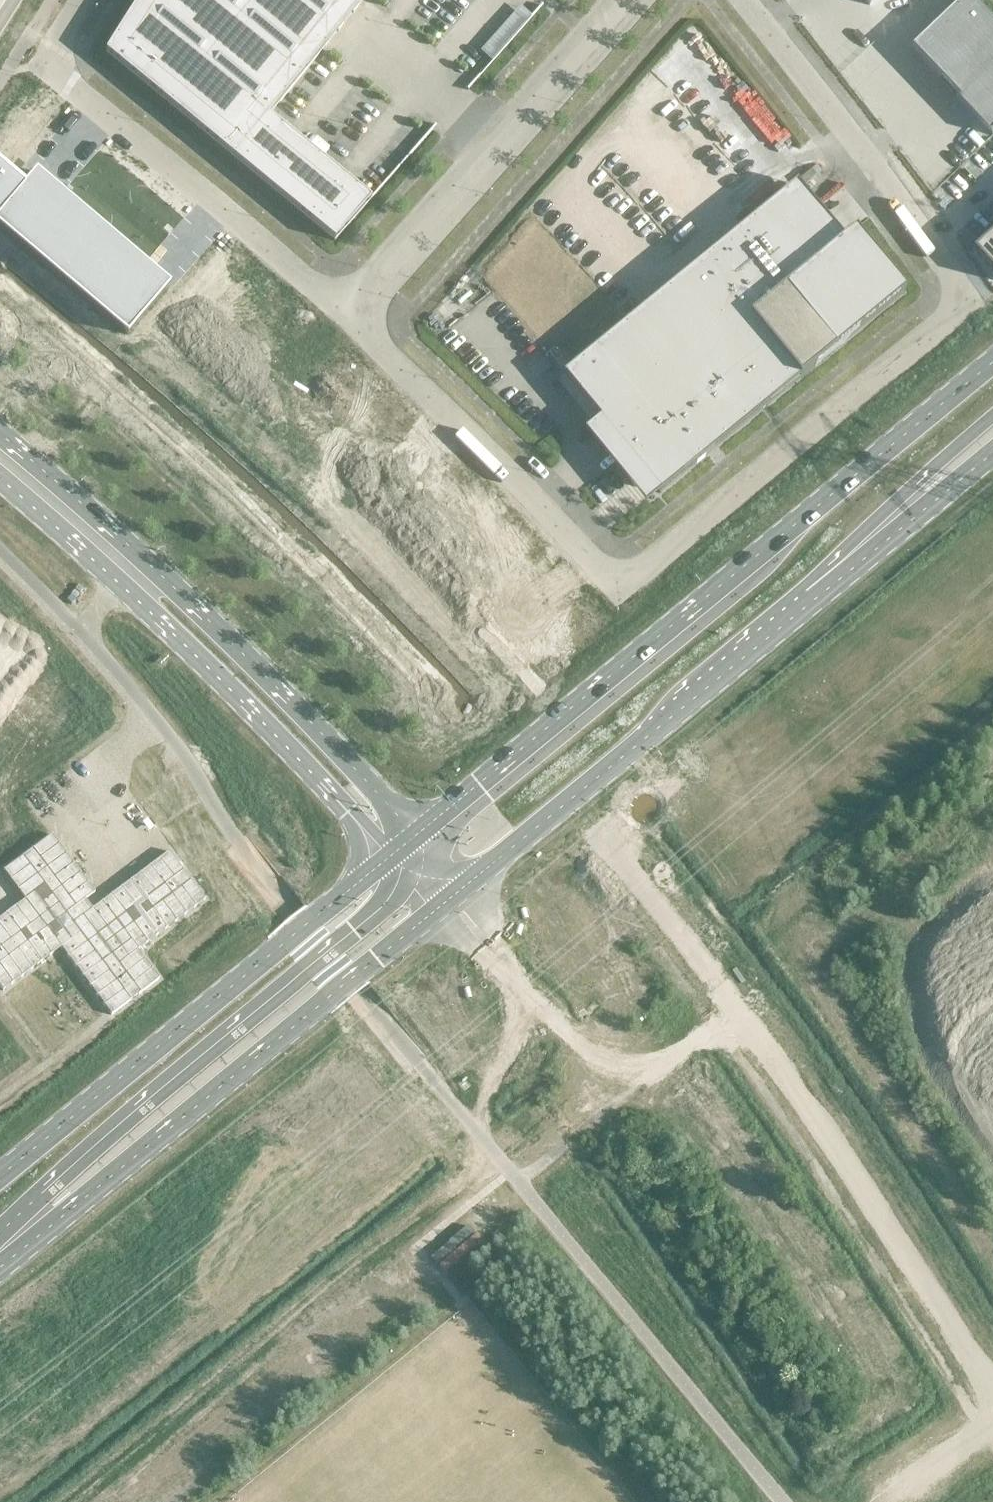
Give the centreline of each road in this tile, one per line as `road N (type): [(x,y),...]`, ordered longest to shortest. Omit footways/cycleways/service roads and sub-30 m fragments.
road 1 (unclassified): [(360,326),(617,589),(969,300),(743,0)]
road 2 (secondary): [(992,361),(414,836)]
road 3 (unclassified): [(414,836),(227,642),(0,434)]
road 4 (secondary): [(0,1265),(439,907)]
road 5 (secondary): [(0,1248),(42,1194),(386,902),(407,873)]
road 6 (unclassified): [(0,479),(197,656),(389,856)]
road 7 (secondary): [(389,856),(0,1172)]
road 8 (secondary): [(456,892),(841,573)]
road 9 (unclassified): [(731,1009),(959,1352),(992,1386)]
road 10 (unclassified): [(85,0),(43,68),(336,306)]
road 11 (unclassified): [(360,326),(648,0)]
road 12 (unclassified): [(611,0),(336,306)]
road 13 (unclassified): [(498,956),(619,1101),(731,1009)]
road 14 (secondary): [(841,573),(874,520),(992,414)]
road 15 (unclassified): [(604,841),(731,1009)]
road 16 (secondary): [(841,573),(992,450)]

